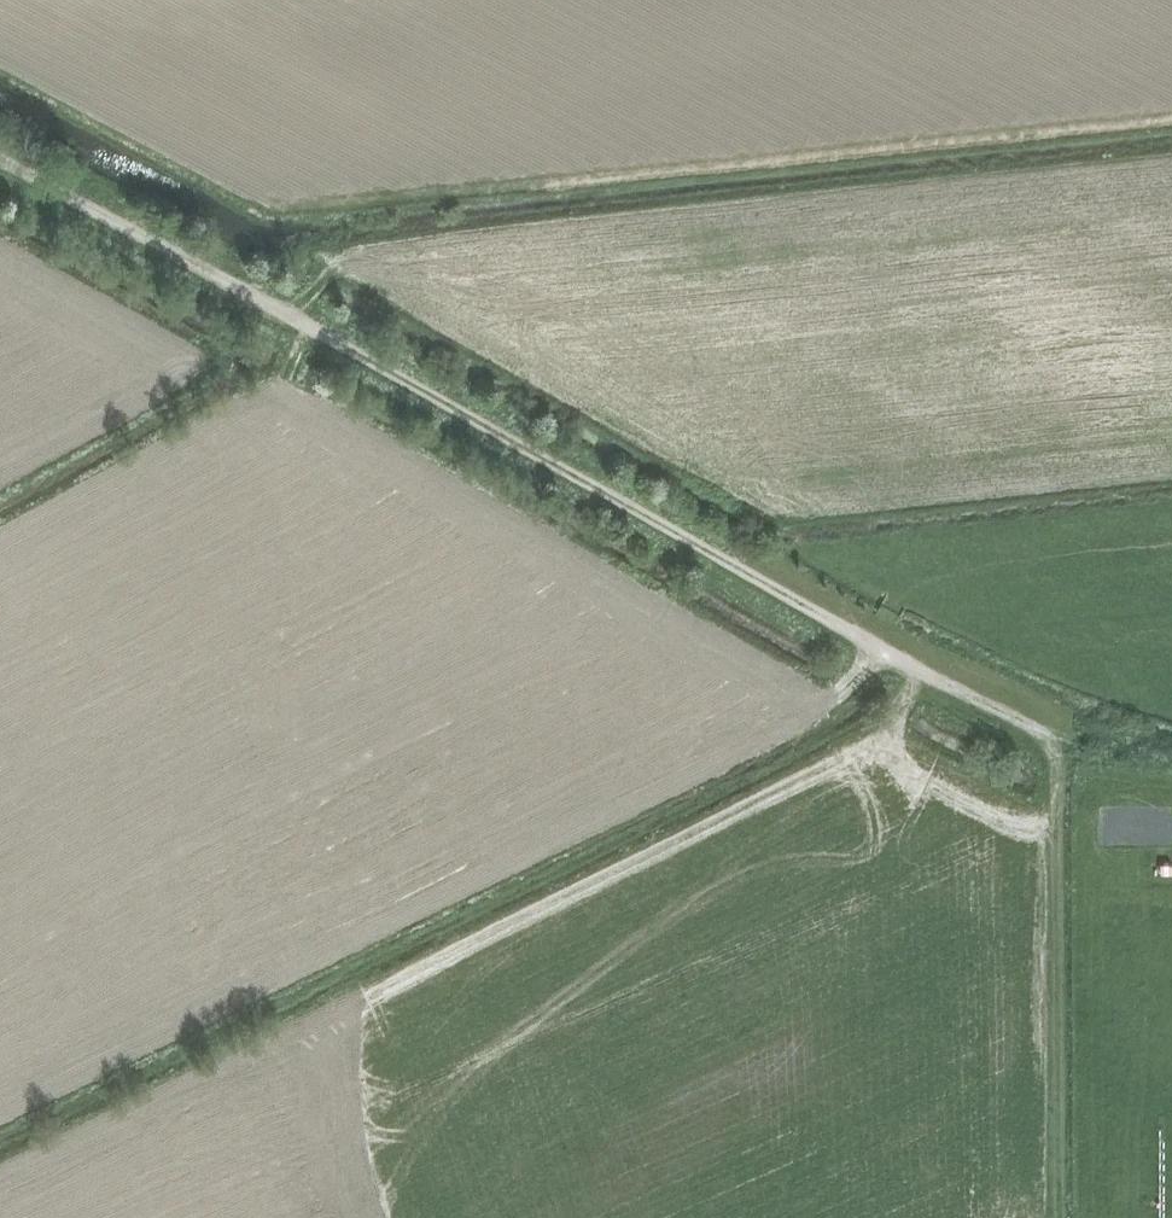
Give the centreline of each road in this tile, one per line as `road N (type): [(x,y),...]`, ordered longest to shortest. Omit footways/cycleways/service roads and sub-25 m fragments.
road 1 (track): [(0,162),(1052,744),(1059,1217)]

